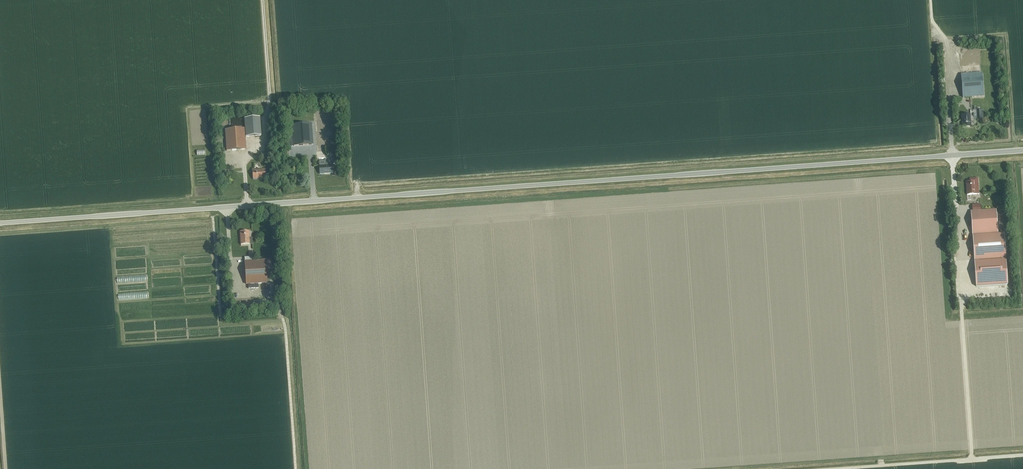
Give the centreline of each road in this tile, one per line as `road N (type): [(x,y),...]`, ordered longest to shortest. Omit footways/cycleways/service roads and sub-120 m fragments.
road 1 (unclassified): [(0,222),(1022,150)]

